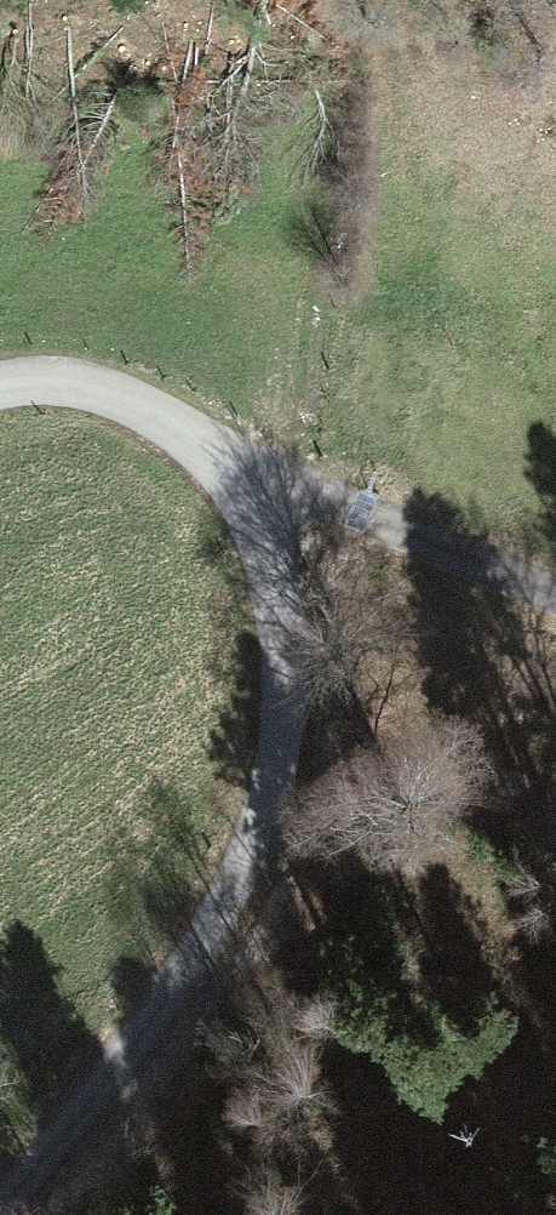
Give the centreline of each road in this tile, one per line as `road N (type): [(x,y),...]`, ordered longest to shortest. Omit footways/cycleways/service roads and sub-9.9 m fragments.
road 1 (unclassified): [(238,477),(276,580),(286,646),(286,702),(260,836),(235,897),(82,1119),(2,1214)]
road 2 (unclassified): [(238,477),(301,491),(555,597)]
road 3 (track): [(555,927),(260,836)]
road 4 (unclassified): [(0,386),(70,383),(111,395),(151,412),(238,477)]

